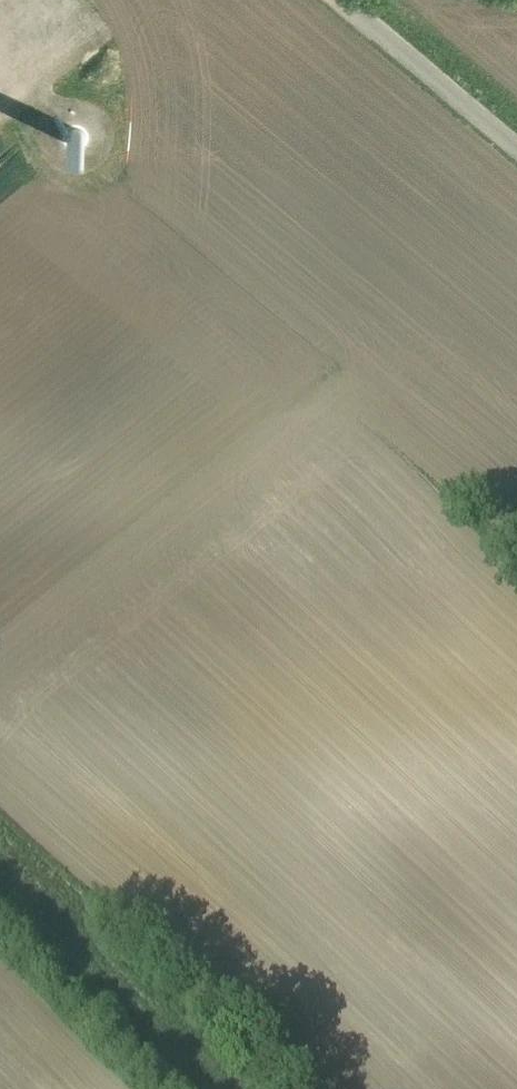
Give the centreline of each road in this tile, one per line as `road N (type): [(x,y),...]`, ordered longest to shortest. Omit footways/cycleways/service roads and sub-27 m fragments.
road 1 (unclassified): [(339,0),(516,151)]

